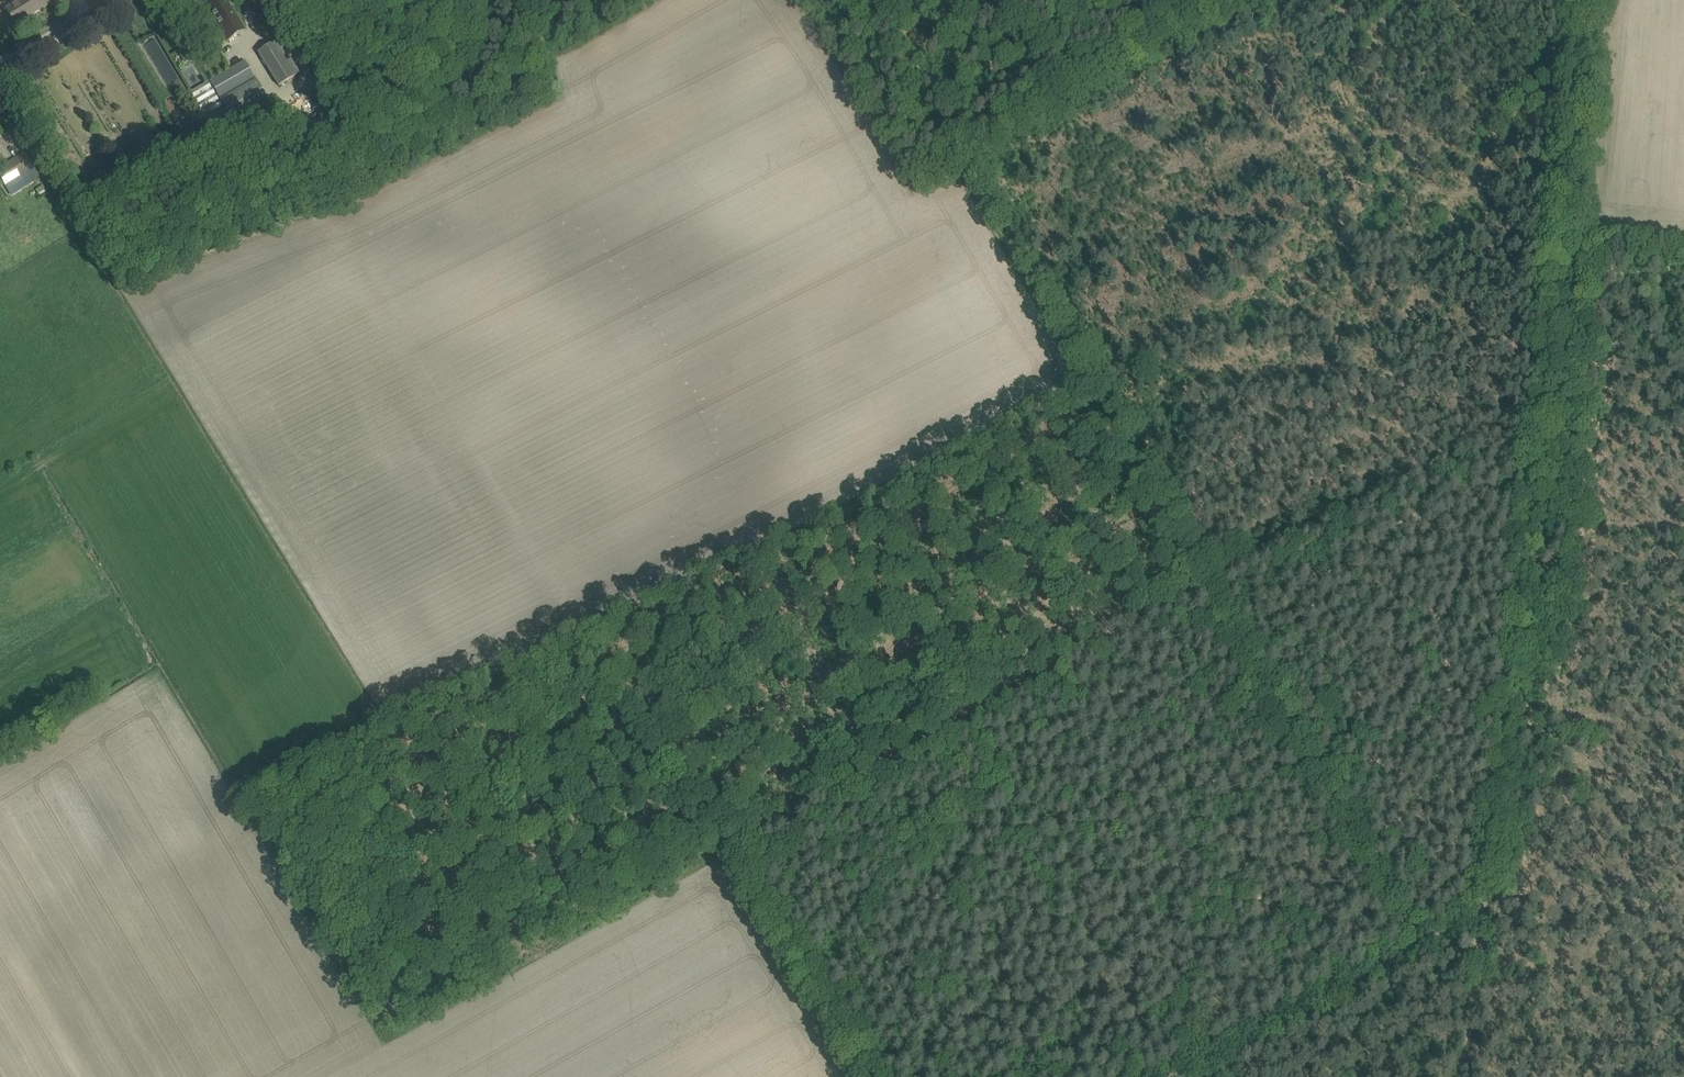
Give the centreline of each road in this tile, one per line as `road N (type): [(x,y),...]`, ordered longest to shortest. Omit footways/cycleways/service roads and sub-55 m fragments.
road 1 (track): [(1166,1076),(1479,904)]
road 2 (track): [(797,0),(907,172),(925,174),(959,154)]
road 3 (unclassified): [(0,67),(109,0)]

